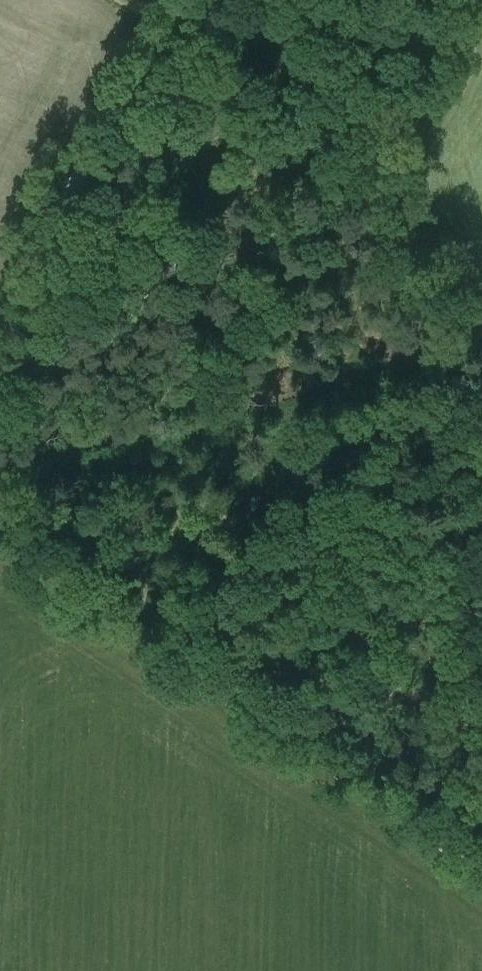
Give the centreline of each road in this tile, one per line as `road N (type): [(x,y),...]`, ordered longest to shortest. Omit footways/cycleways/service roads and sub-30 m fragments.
road 1 (unclassified): [(0,373),(178,0)]

